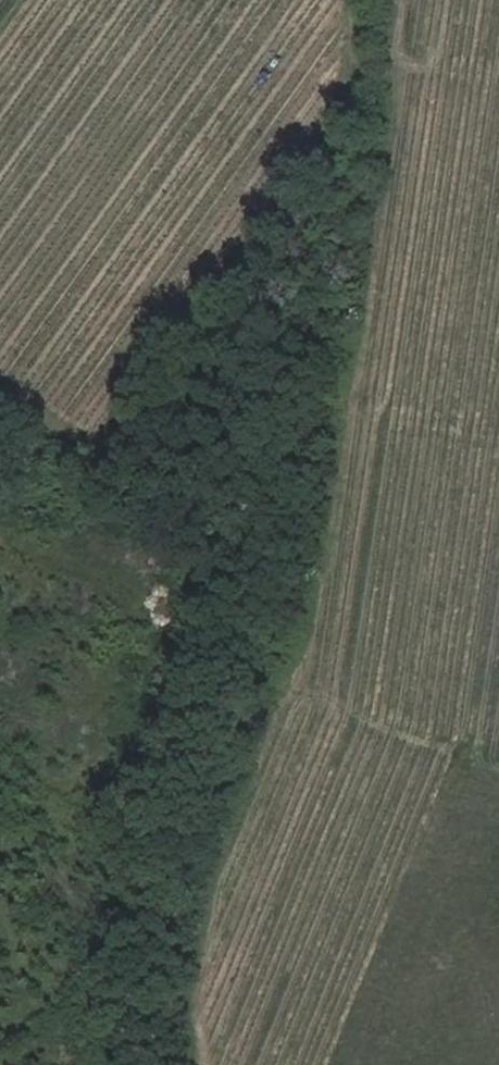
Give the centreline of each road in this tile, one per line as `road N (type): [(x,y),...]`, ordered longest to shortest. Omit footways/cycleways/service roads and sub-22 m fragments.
road 1 (track): [(185,1064),(176,943),(185,886),(314,572),(406,150),(400,45)]

